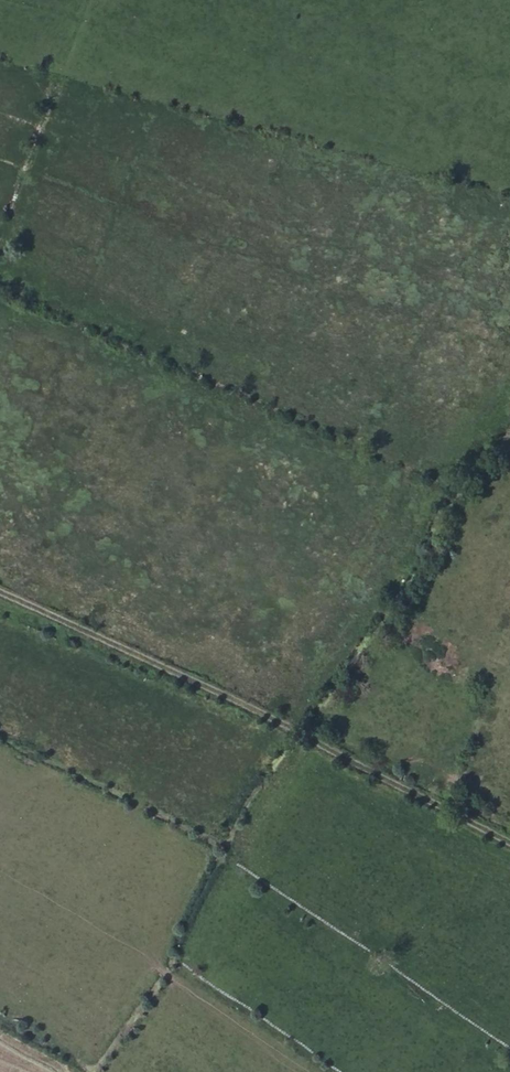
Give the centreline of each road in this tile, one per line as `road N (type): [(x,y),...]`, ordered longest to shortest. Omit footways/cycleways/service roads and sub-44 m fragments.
road 1 (track): [(509,841),(239,702),(0,592)]

